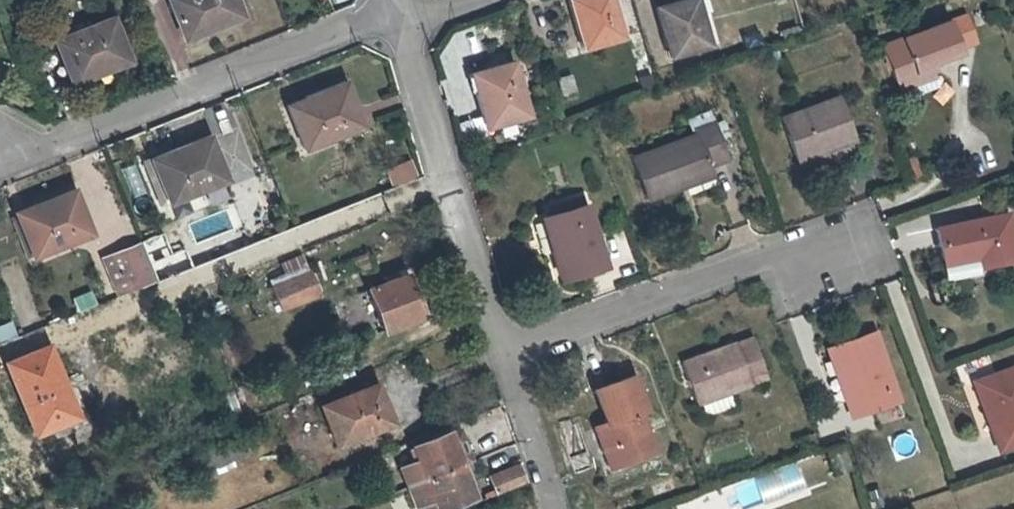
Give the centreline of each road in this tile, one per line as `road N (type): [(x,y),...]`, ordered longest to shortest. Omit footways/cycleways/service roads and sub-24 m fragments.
road 1 (residential): [(0,158),(394,16)]
road 2 (residential): [(502,355),(394,16)]
road 3 (residential): [(502,355),(835,237)]
road 4 (residential): [(551,508),(502,355)]

